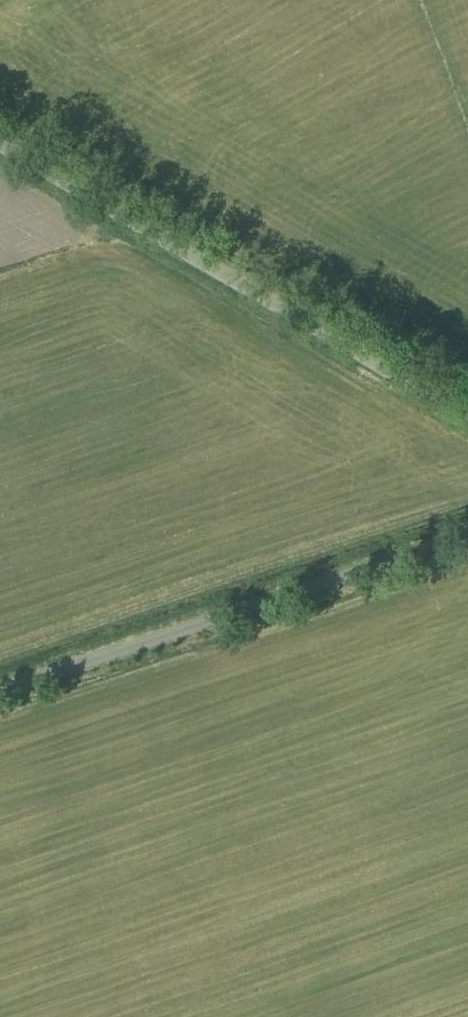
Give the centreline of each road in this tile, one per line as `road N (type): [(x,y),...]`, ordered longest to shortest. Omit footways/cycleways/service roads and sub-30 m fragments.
road 1 (unclassified): [(467,416),(0,145)]
road 2 (unclassified): [(0,687),(467,534)]

